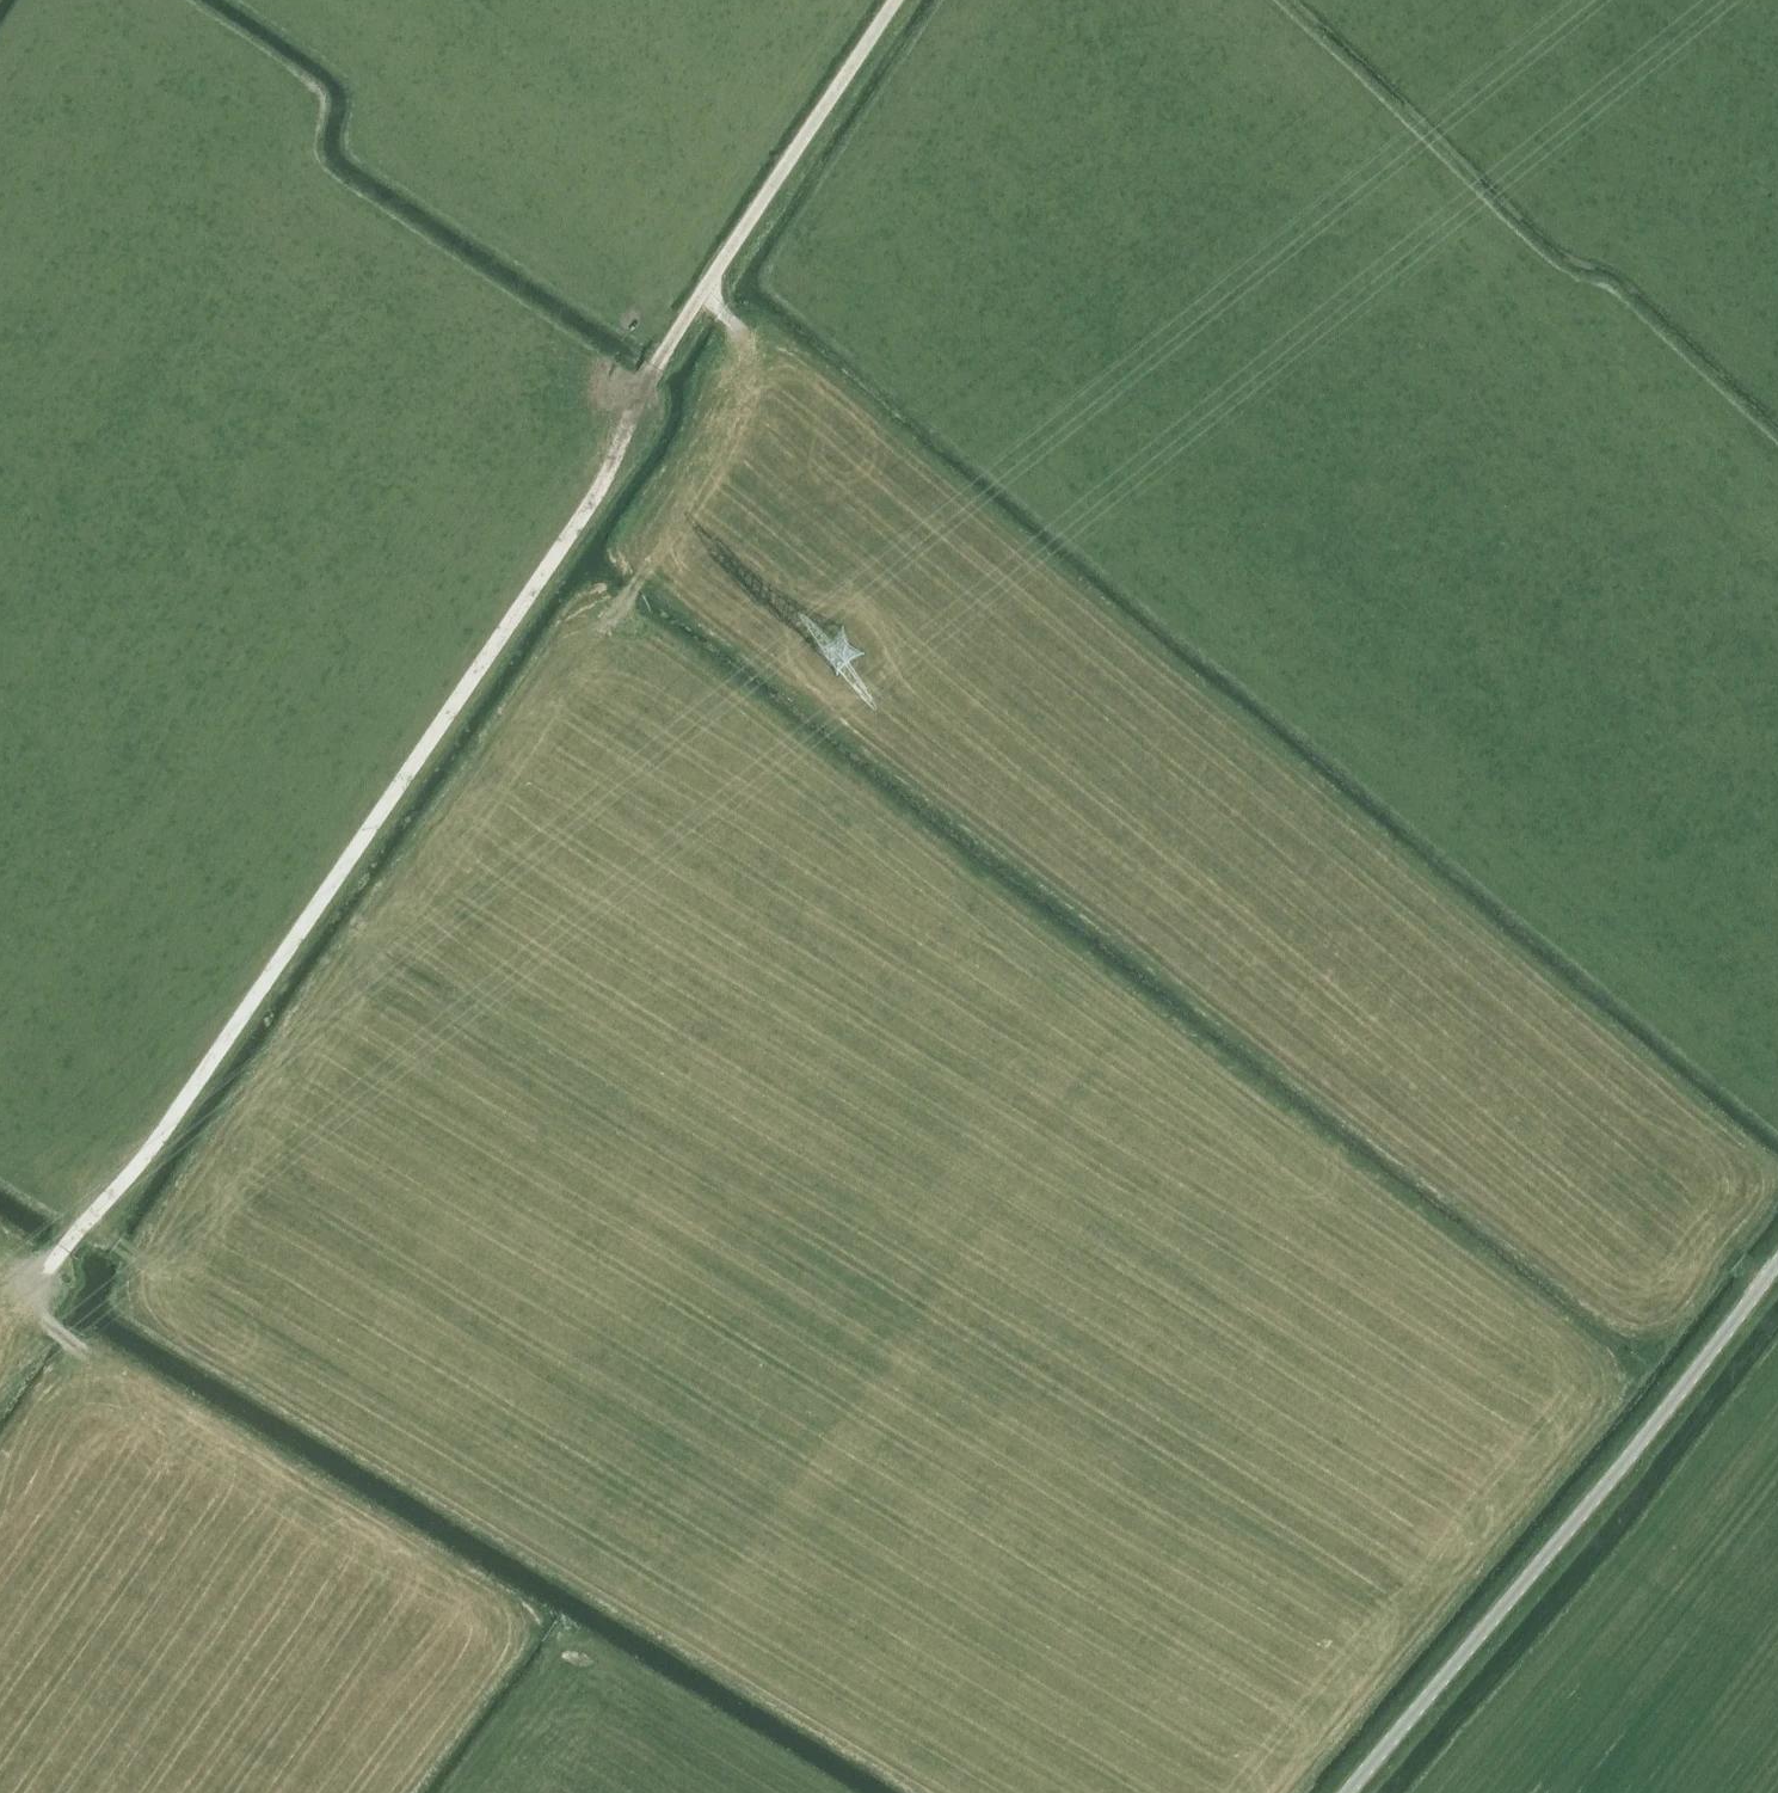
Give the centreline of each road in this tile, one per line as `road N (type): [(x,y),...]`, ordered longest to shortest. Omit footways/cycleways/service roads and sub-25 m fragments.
road 1 (unclassified): [(1346,1792),(1623,1463),(1777,1259)]
road 2 (track): [(628,399),(895,0)]

